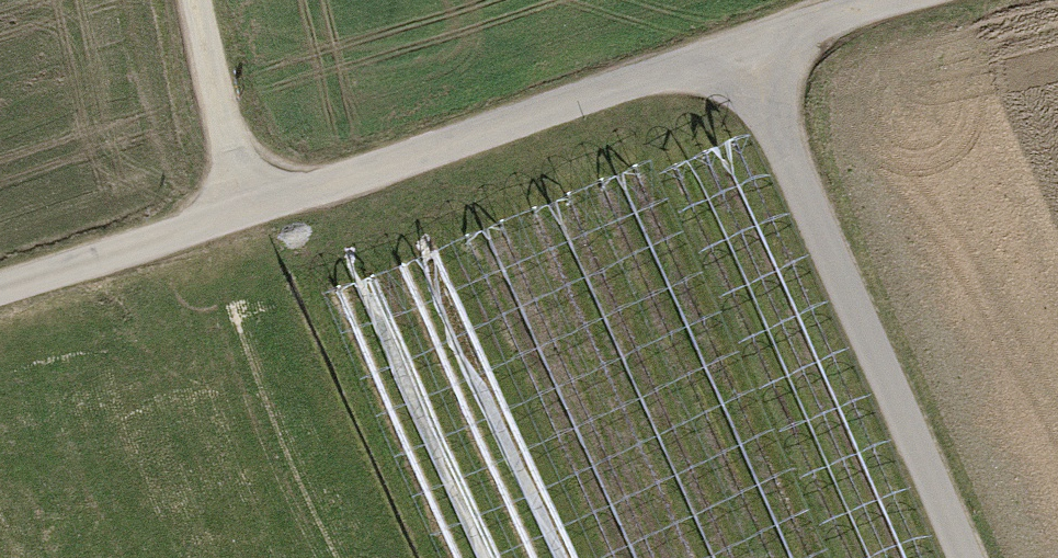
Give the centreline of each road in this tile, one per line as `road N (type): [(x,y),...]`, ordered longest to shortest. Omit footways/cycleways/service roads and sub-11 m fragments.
road 1 (unclassified): [(0,287),(867,0)]
road 2 (track): [(966,557),(737,41)]
road 3 (track): [(241,208),(192,0)]

